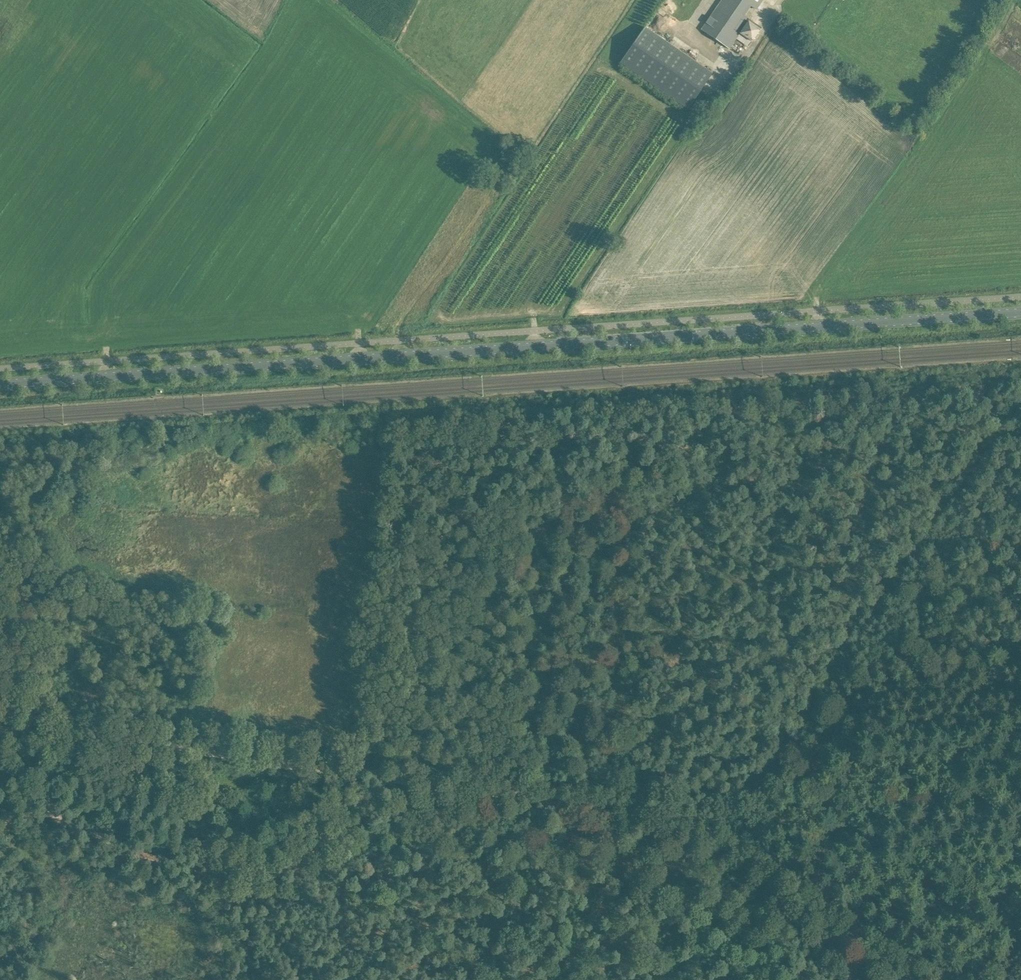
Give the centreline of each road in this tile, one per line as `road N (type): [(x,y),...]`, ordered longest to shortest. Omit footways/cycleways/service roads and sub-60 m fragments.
road 1 (secondary): [(0,384),(1020,313)]
road 2 (track): [(0,713),(717,808),(759,824),(878,899),(953,973)]
road 3 (track): [(747,819),(808,695),(974,455)]

